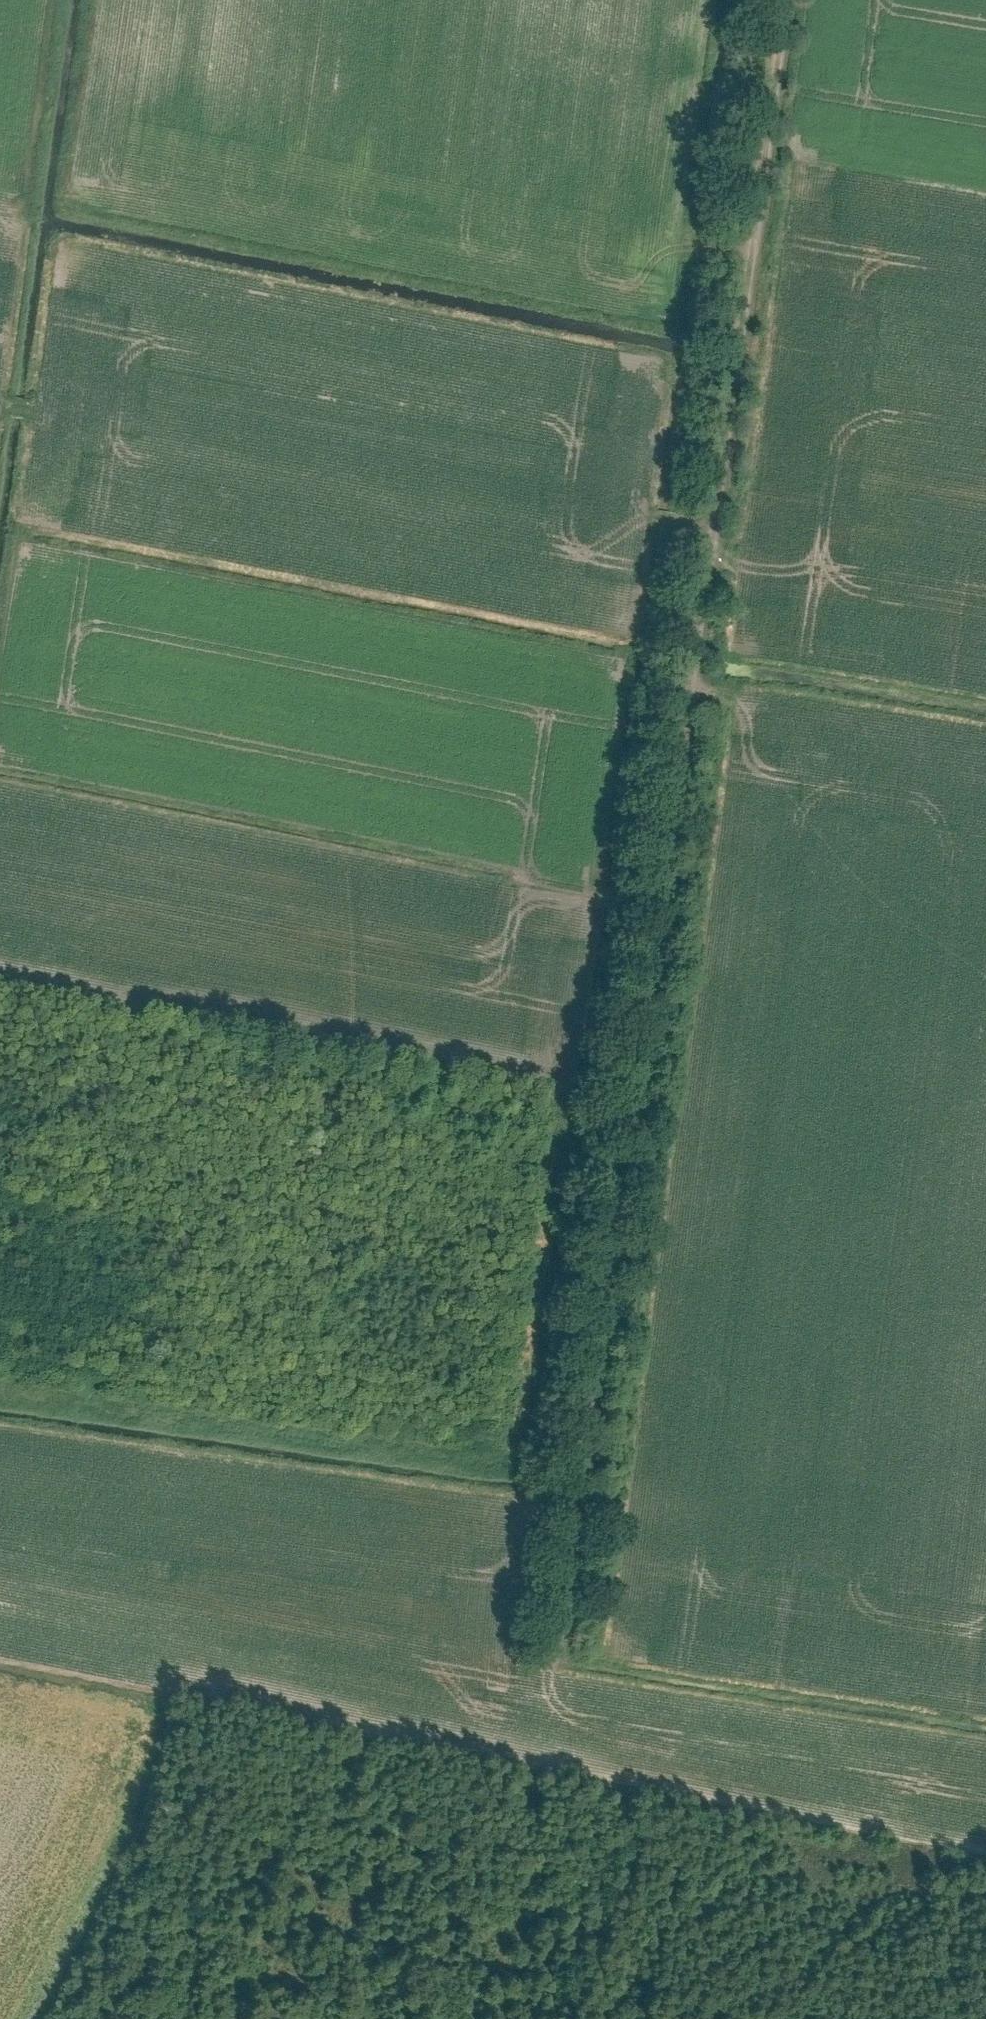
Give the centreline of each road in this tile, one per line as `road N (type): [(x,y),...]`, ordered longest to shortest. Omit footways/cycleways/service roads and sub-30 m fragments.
road 1 (track): [(790,0),(717,558),(697,620),(695,683),(563,1661)]

